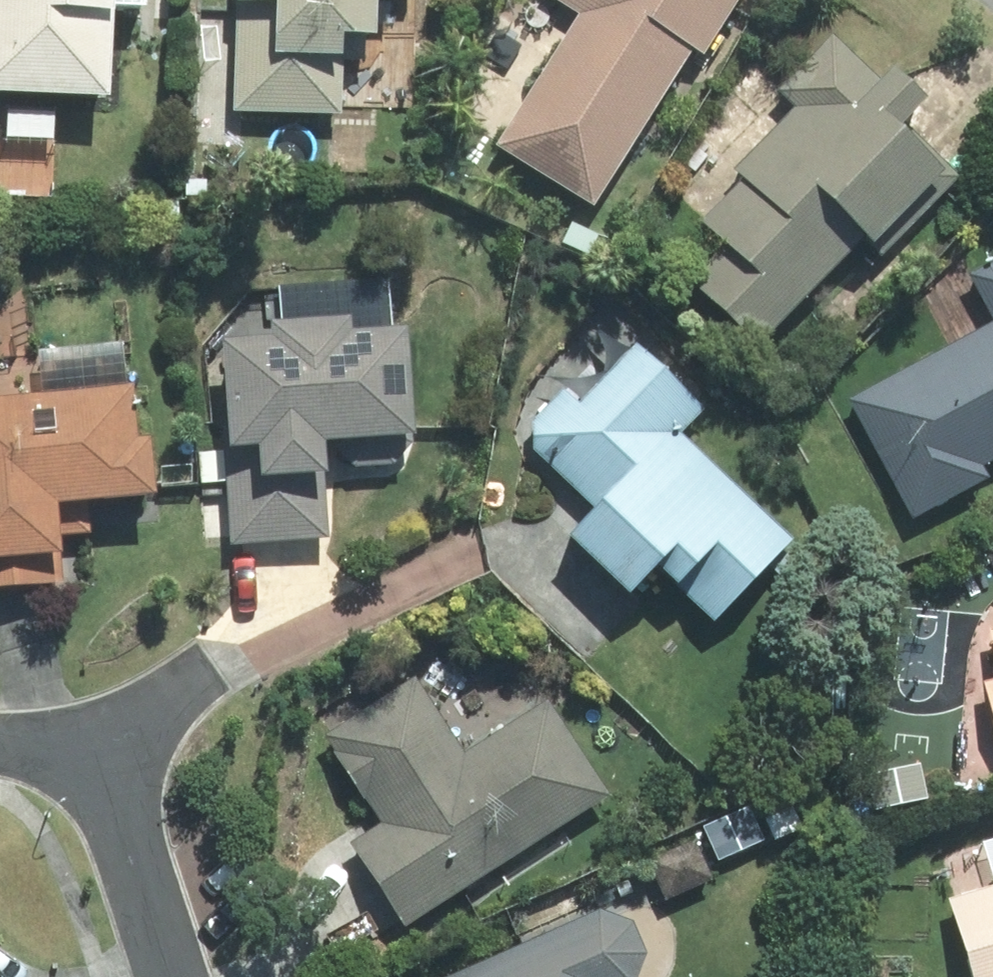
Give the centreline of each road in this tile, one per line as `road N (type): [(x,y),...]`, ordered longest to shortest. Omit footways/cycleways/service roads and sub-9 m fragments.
road 1 (residential): [(92,754),(170,976)]
road 2 (residential): [(204,670),(92,754)]

